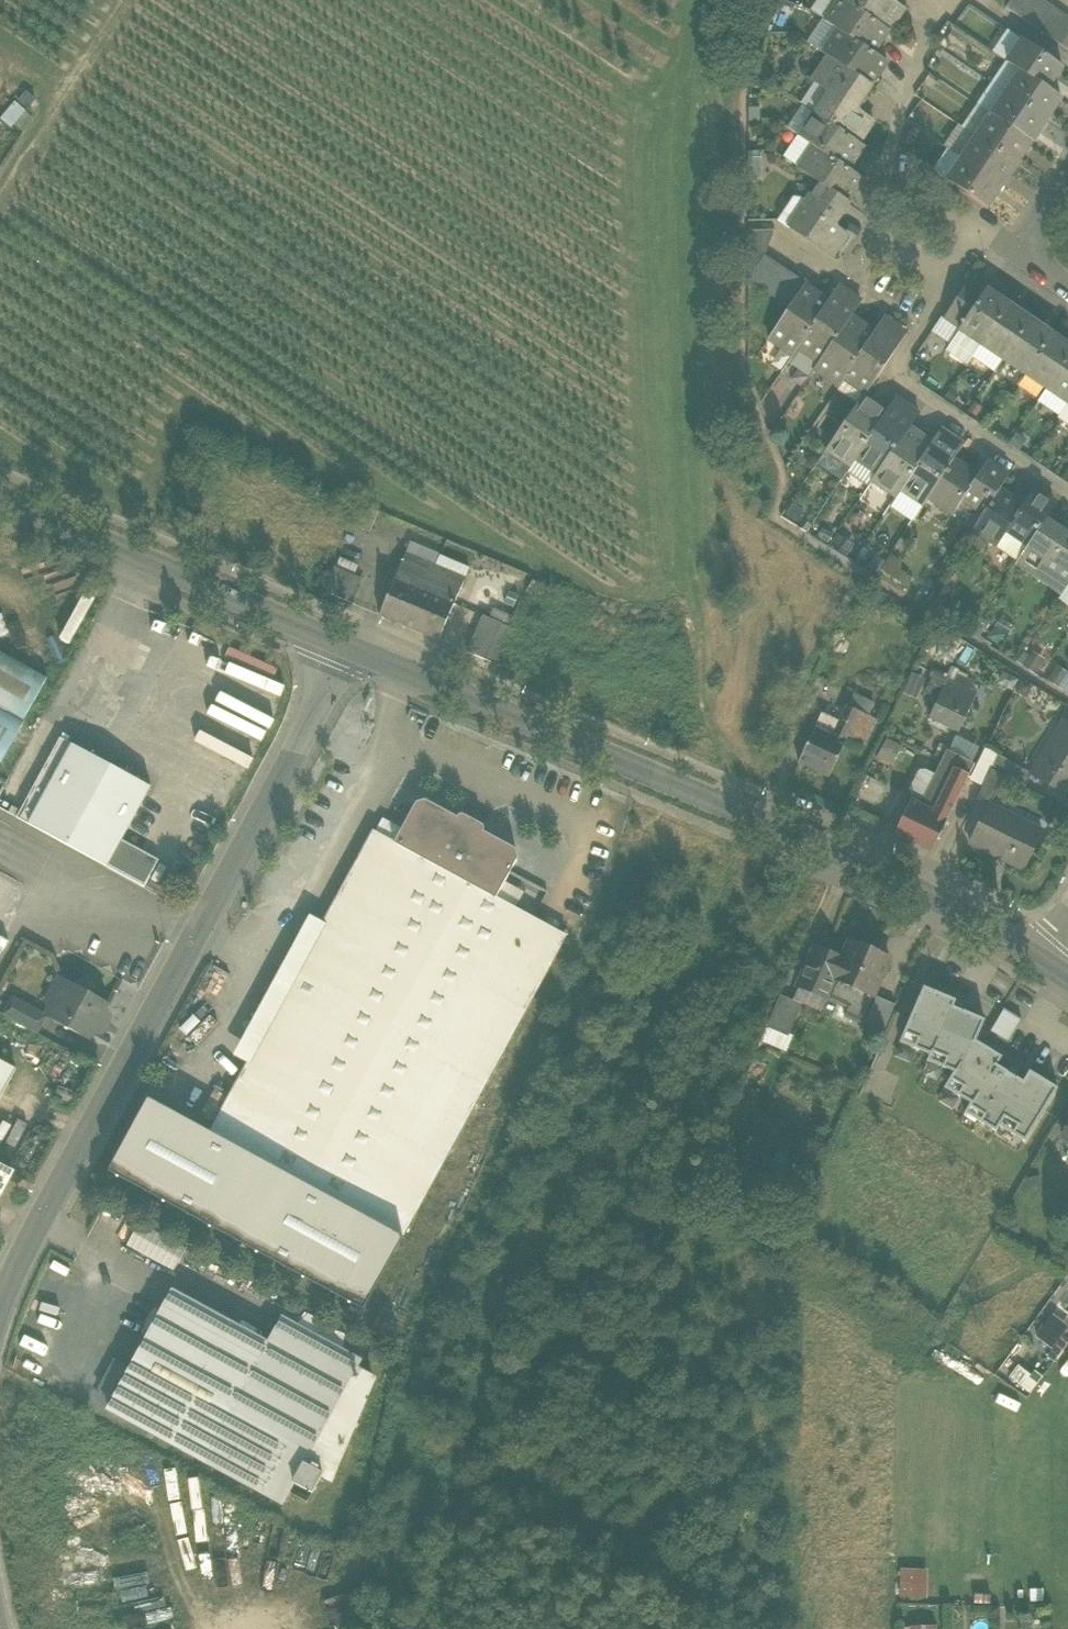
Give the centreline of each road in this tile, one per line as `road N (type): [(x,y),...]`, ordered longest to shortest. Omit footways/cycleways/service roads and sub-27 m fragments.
road 1 (secondary): [(1041,955),(877,870),(347,651)]
road 2 (residential): [(347,651),(0,1306)]
road 3 (secondary): [(347,651),(0,499)]
road 4 (residential): [(1067,489),(894,374),(978,232)]
road 5 (residential): [(978,232),(886,167),(922,50),(954,0)]

